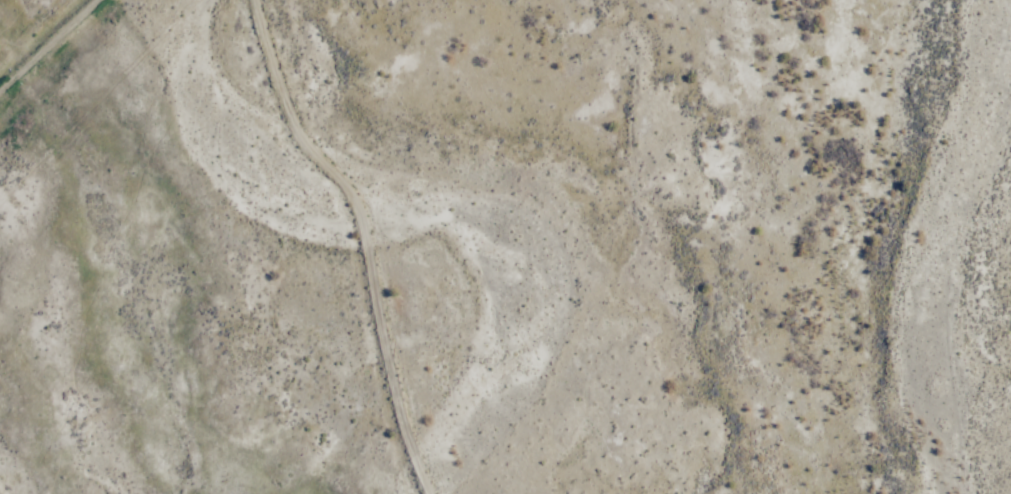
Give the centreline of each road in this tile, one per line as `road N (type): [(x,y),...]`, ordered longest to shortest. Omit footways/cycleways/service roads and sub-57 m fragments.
road 1 (track): [(254,0),(270,101),(345,216),(388,421),(415,493)]
road 2 (track): [(95,0),(0,84)]

